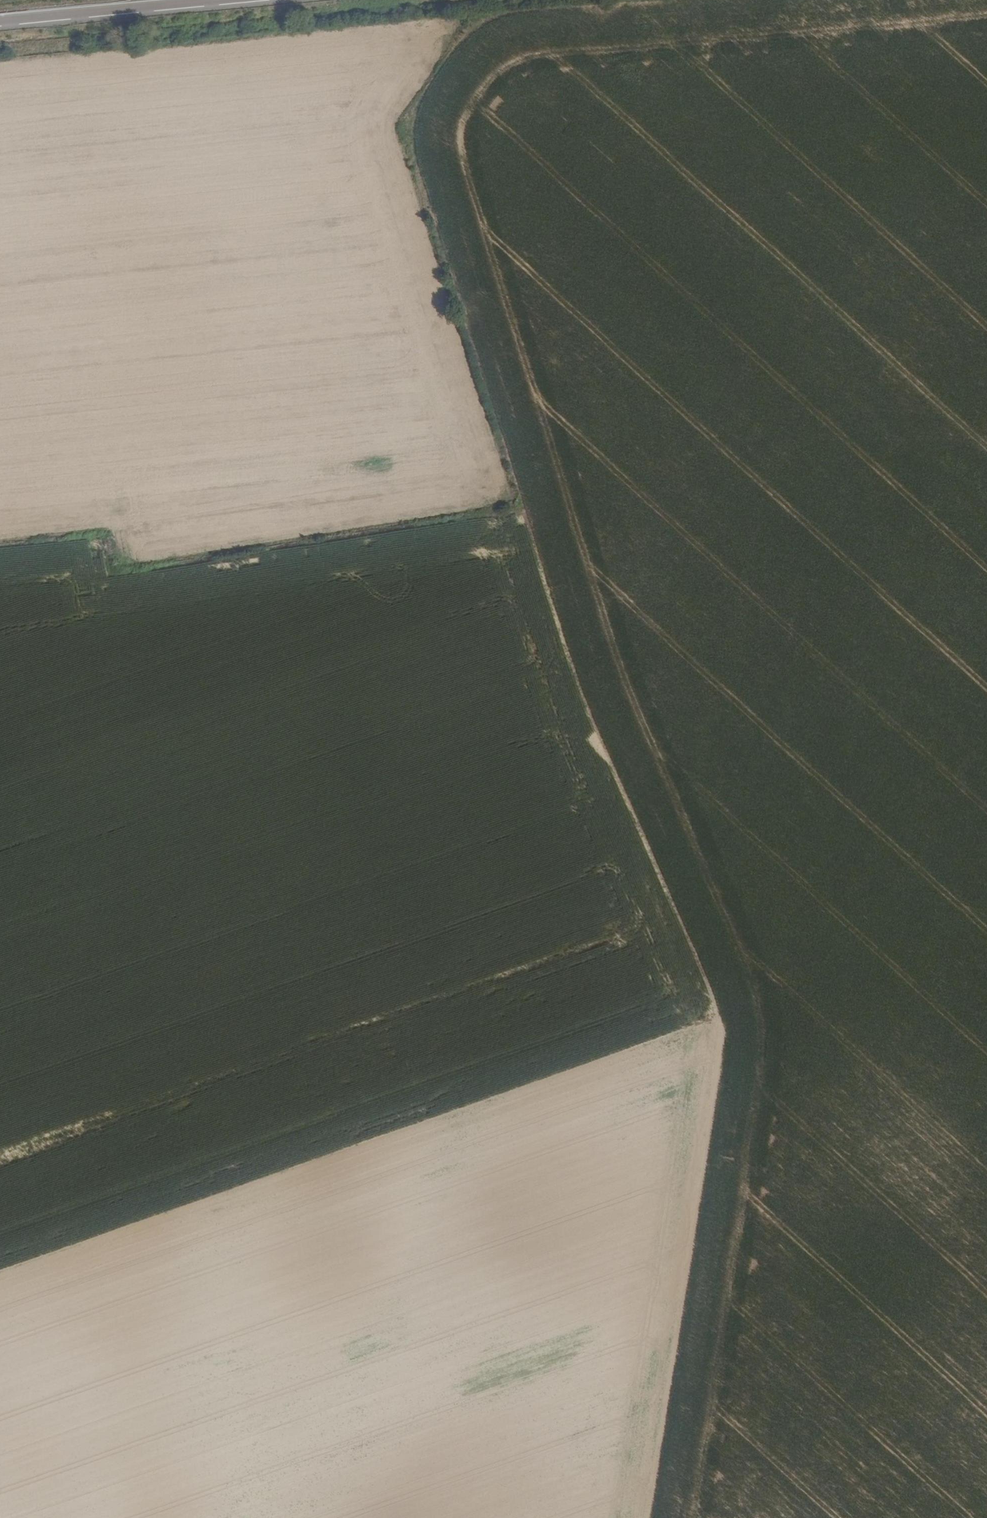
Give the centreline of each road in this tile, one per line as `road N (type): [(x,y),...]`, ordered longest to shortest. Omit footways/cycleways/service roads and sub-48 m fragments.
road 1 (trunk): [(0,18),(200,0)]

